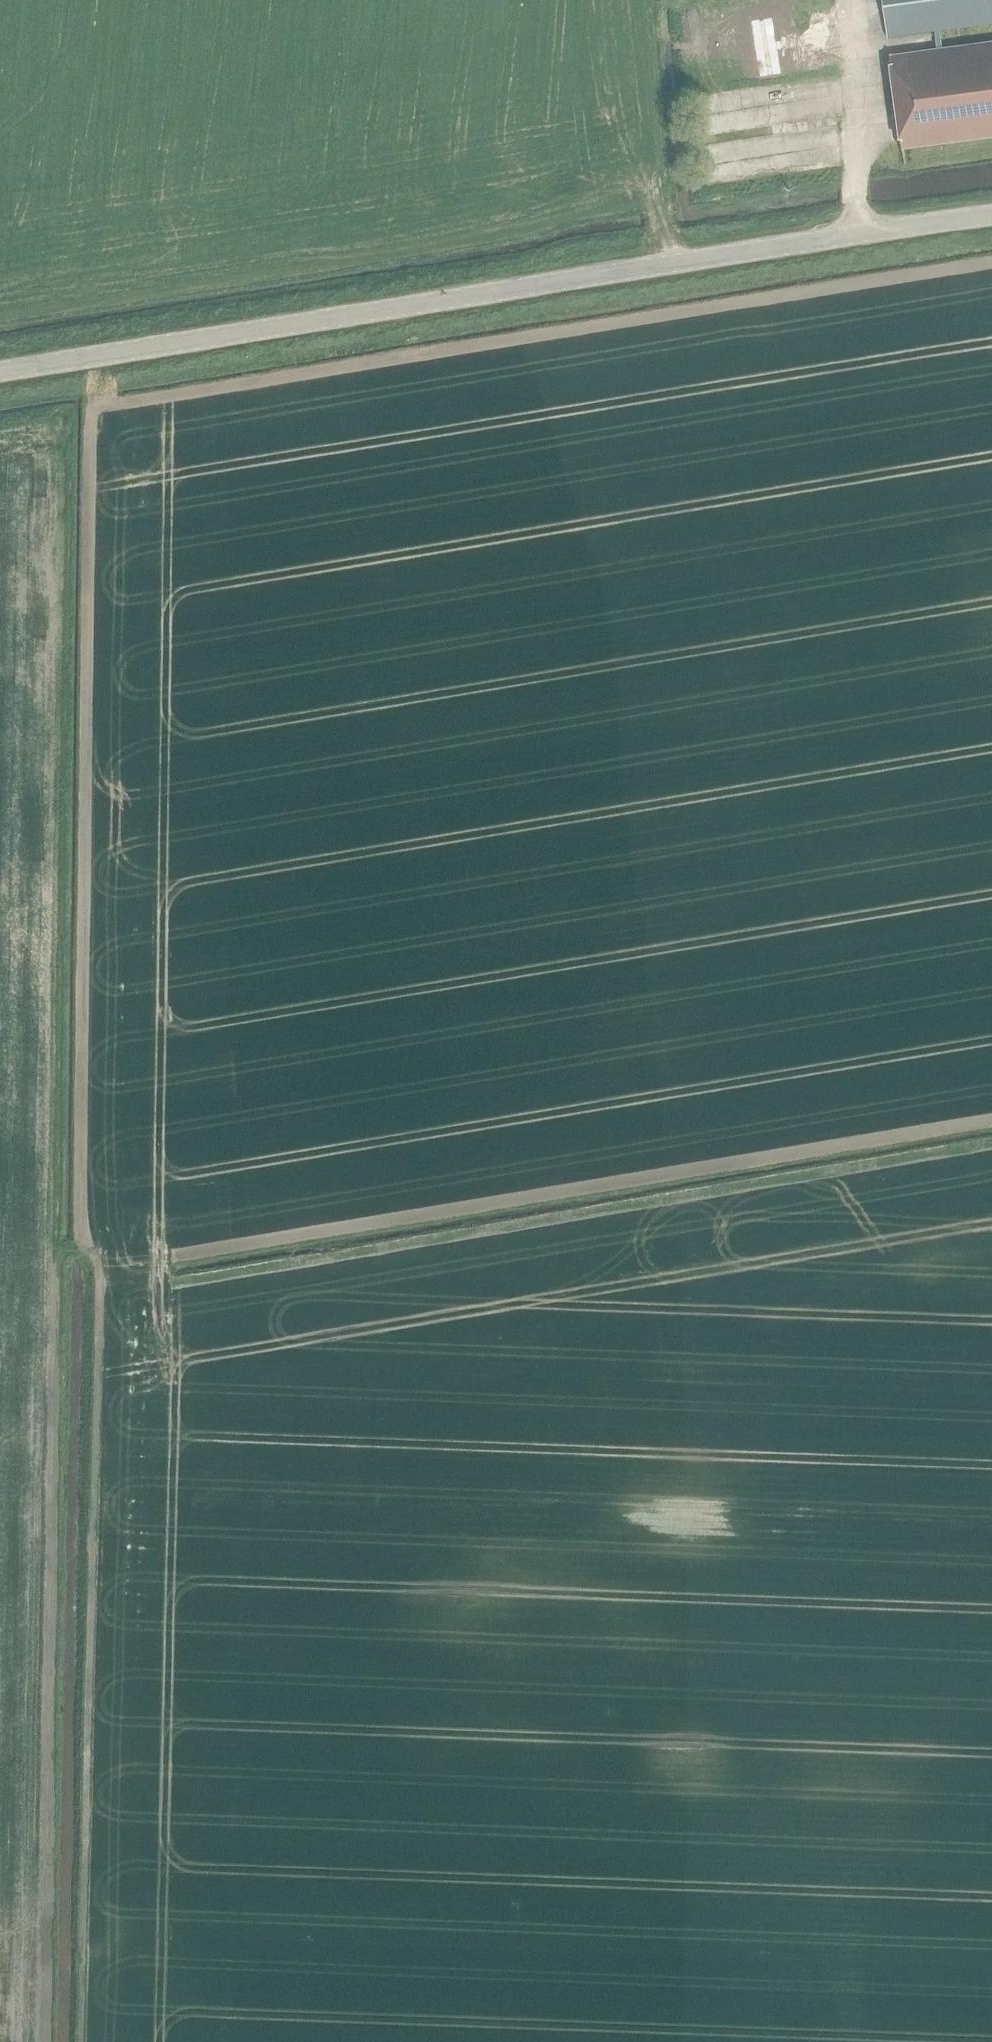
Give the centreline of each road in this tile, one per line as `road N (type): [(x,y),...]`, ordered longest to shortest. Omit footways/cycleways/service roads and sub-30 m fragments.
road 1 (tertiary): [(0,373),(991,217)]

